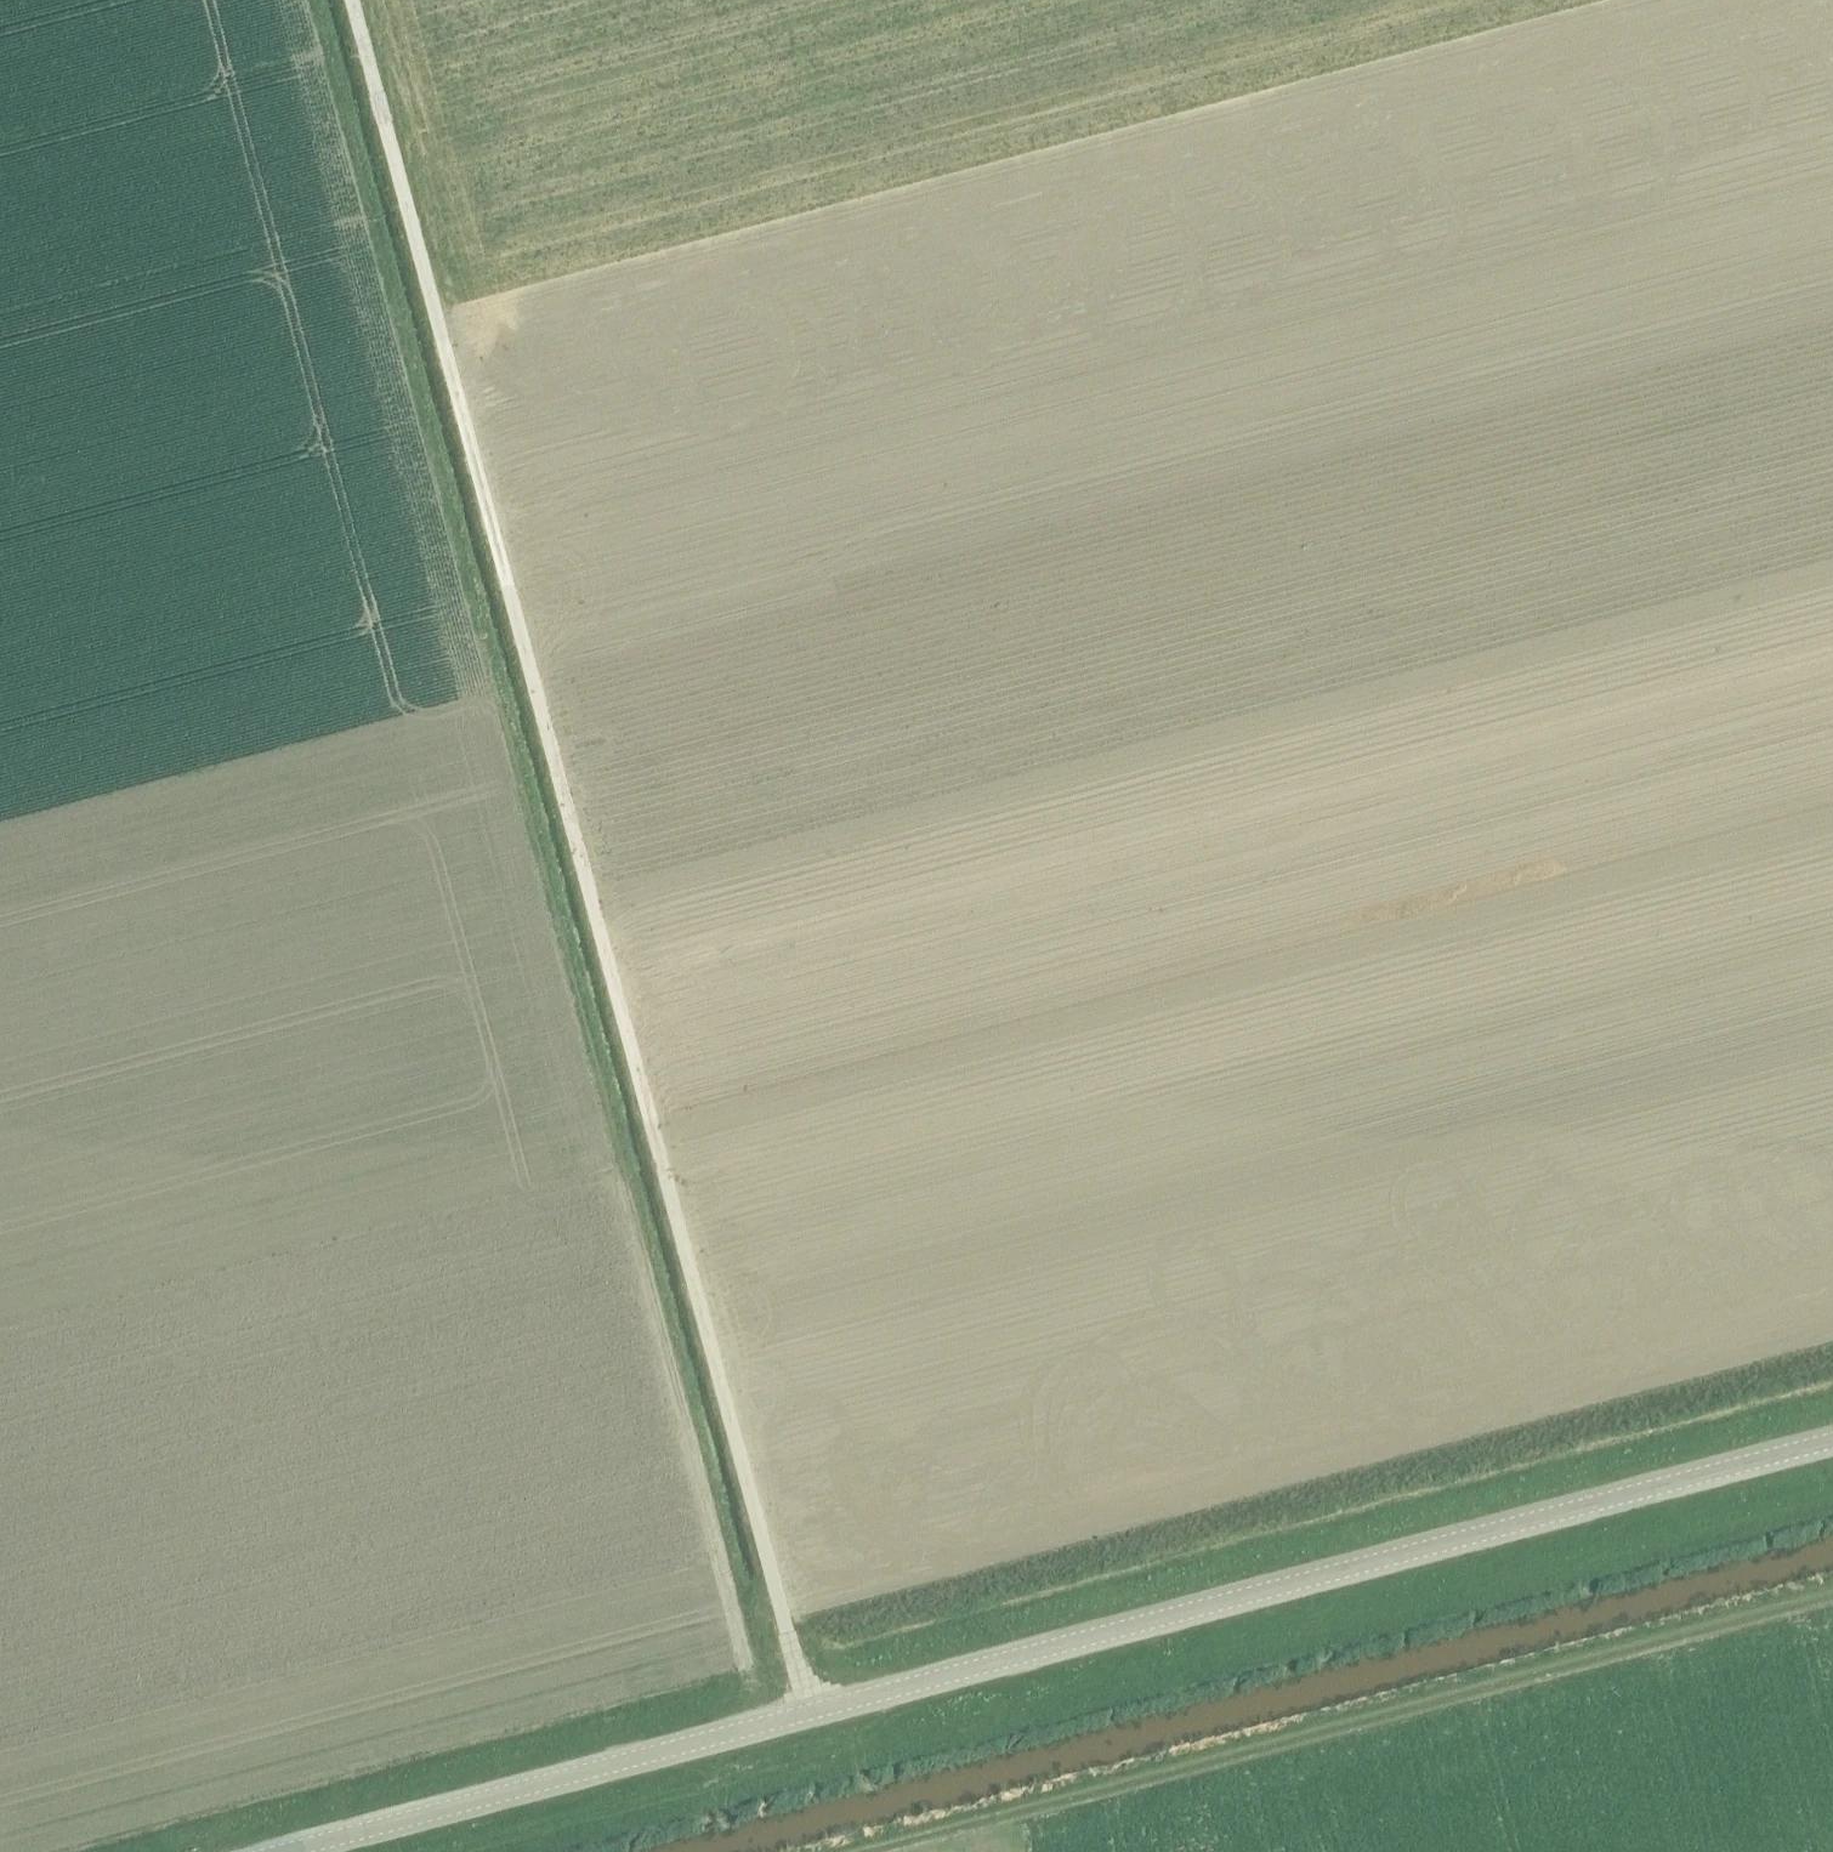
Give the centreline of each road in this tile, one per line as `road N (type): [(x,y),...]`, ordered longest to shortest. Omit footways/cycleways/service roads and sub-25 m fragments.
road 1 (unclassified): [(808,1712),(352,0)]
road 2 (tertiary): [(808,1712),(1832,1446)]
road 3 (tertiary): [(285,1851),(808,1712)]

